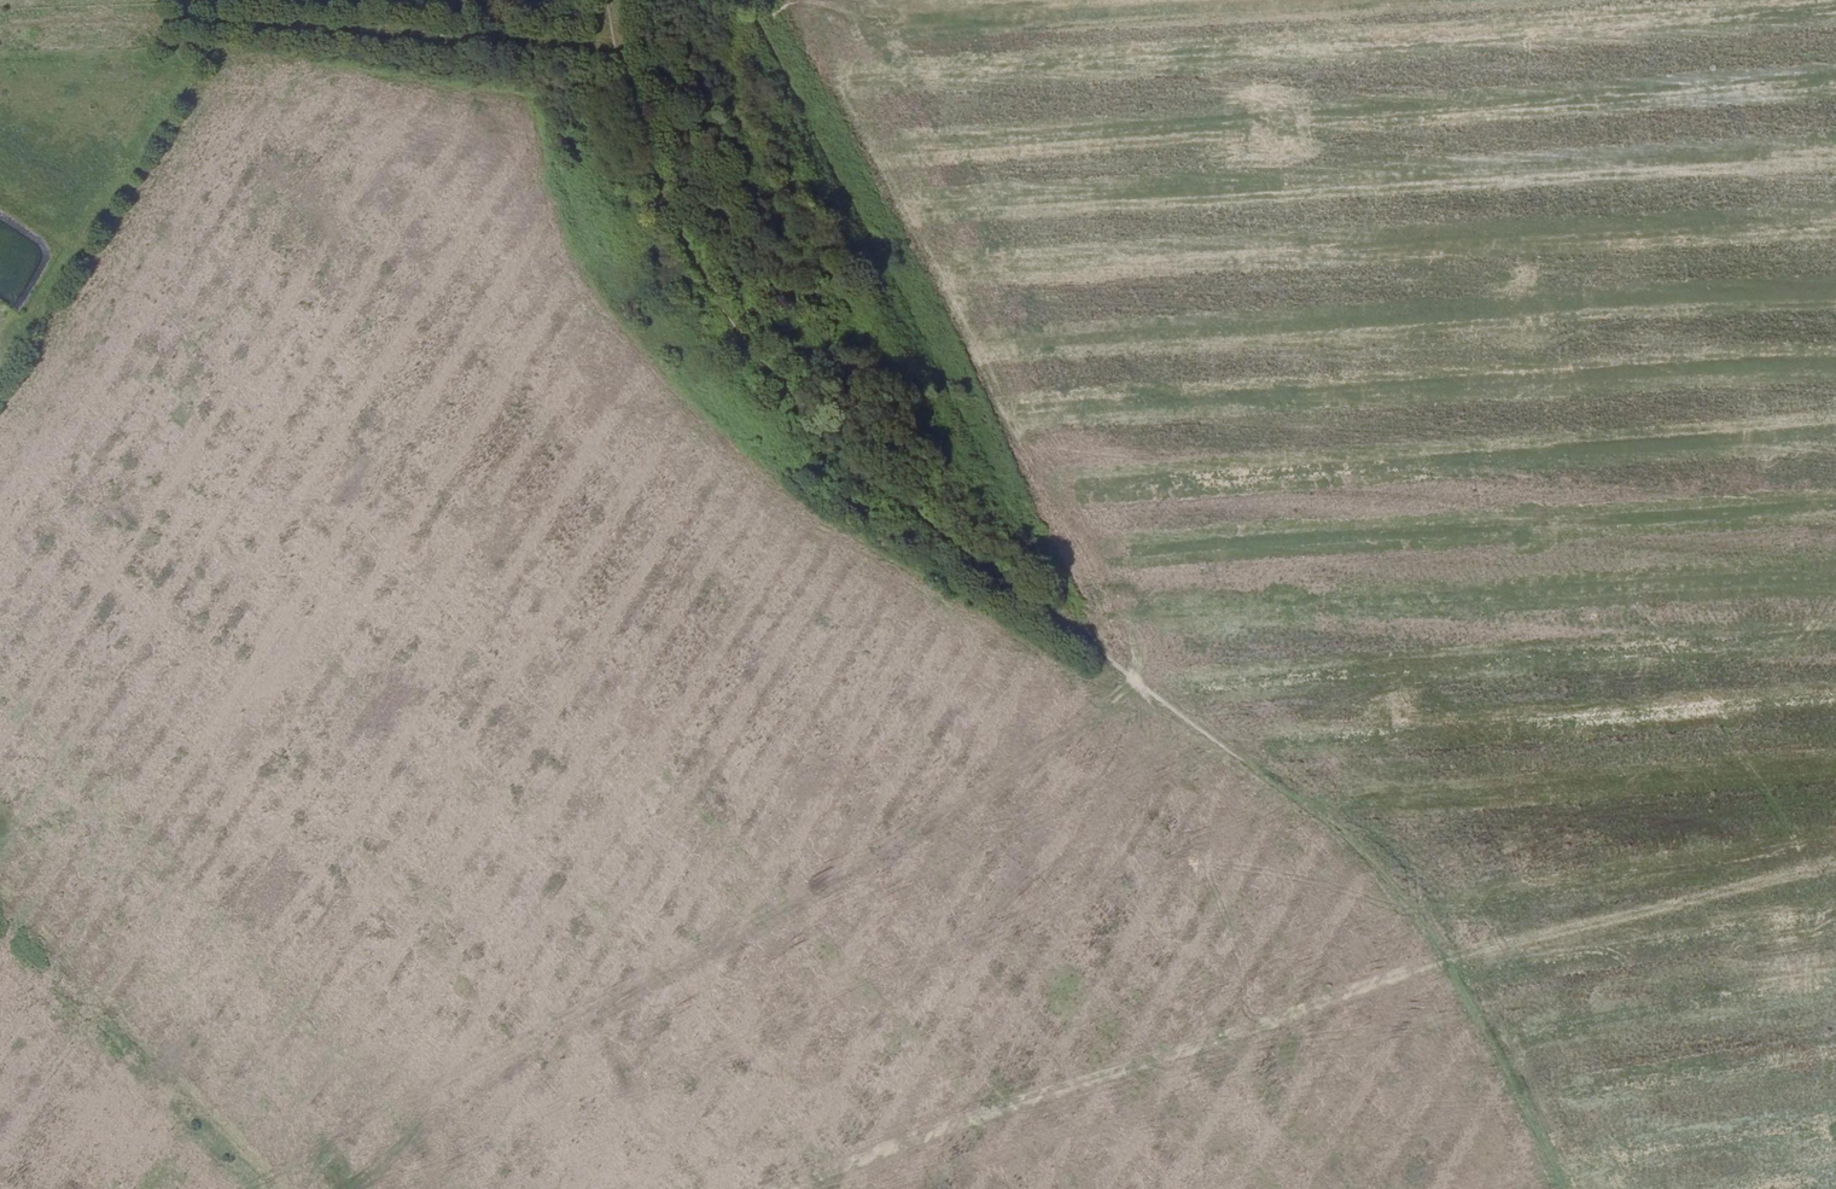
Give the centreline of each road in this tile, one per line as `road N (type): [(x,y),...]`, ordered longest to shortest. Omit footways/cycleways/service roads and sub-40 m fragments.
road 1 (track): [(651,128),(710,297),(771,386),(942,539),(1285,797),(1388,861),(1450,936),(1576,1188)]
road 2 (track): [(0,50),(183,28),(616,49)]
road 3 (track): [(651,128),(616,49),(608,0)]

